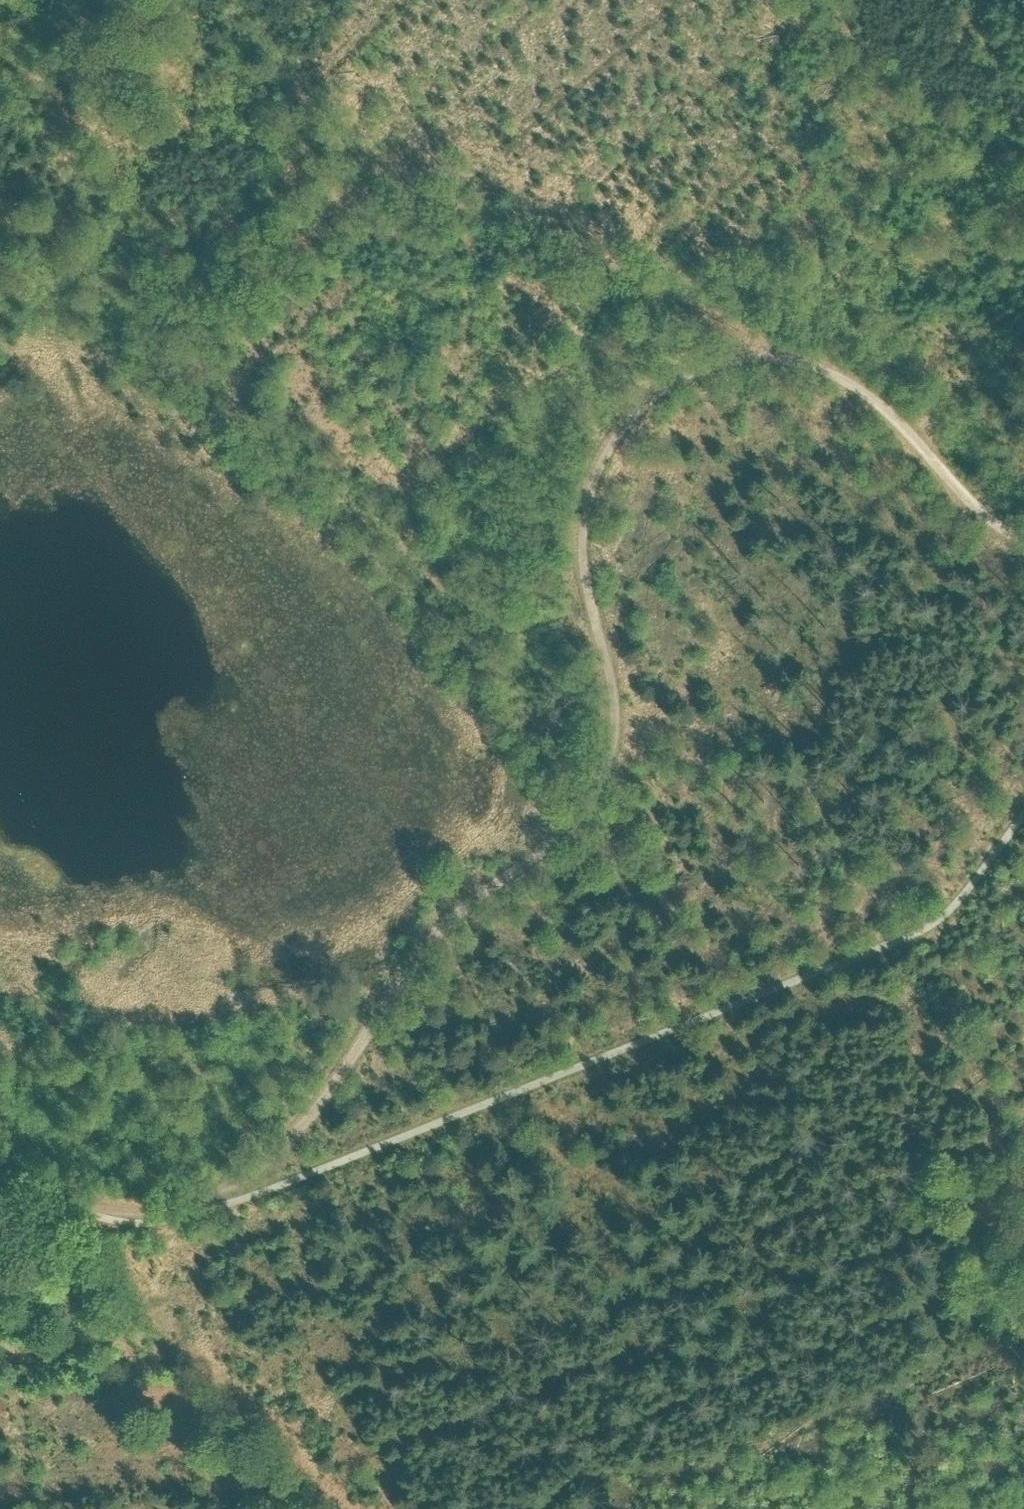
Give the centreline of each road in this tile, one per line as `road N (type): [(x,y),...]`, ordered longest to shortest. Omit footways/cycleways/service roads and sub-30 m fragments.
road 1 (track): [(1023,539),(959,495),(894,416),(812,365),(740,357),(692,371),(652,396),(605,446),(582,512),(580,548),(615,706),(612,748),(575,820),(443,922),(288,1135),(241,1177),(181,1204),(124,1211),(56,1193)]

